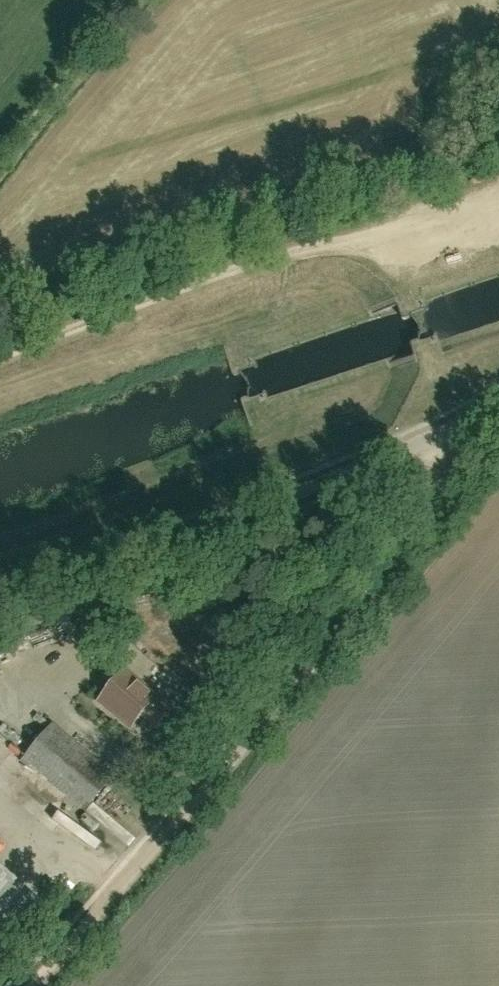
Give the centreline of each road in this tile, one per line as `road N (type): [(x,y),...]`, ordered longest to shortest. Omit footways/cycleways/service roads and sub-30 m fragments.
road 1 (track): [(442,432),(444,488),(435,512),(37,985)]
road 2 (track): [(498,203),(287,252),(0,360)]
road 3 (track): [(0,589),(247,515),(442,432)]

